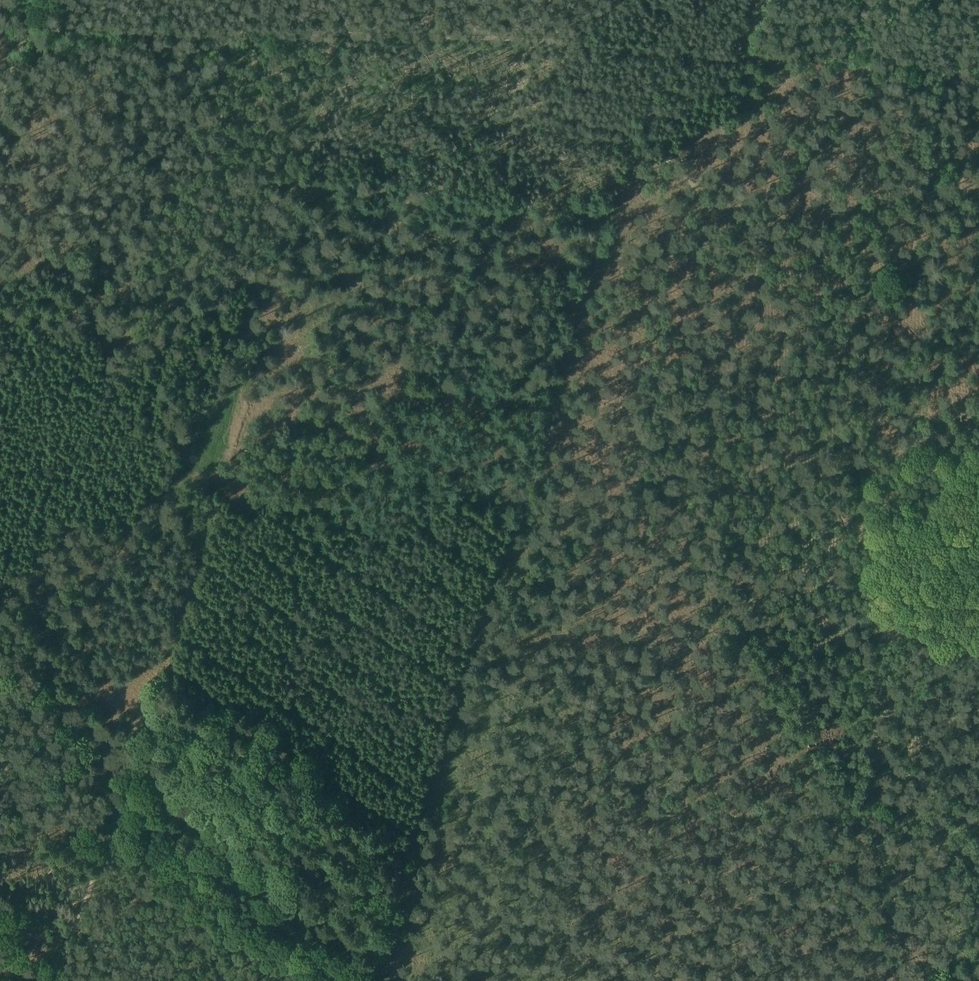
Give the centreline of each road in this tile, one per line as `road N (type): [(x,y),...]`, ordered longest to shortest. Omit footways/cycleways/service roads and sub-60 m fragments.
road 1 (track): [(355,980),(118,802)]
road 2 (track): [(55,980),(118,802)]

